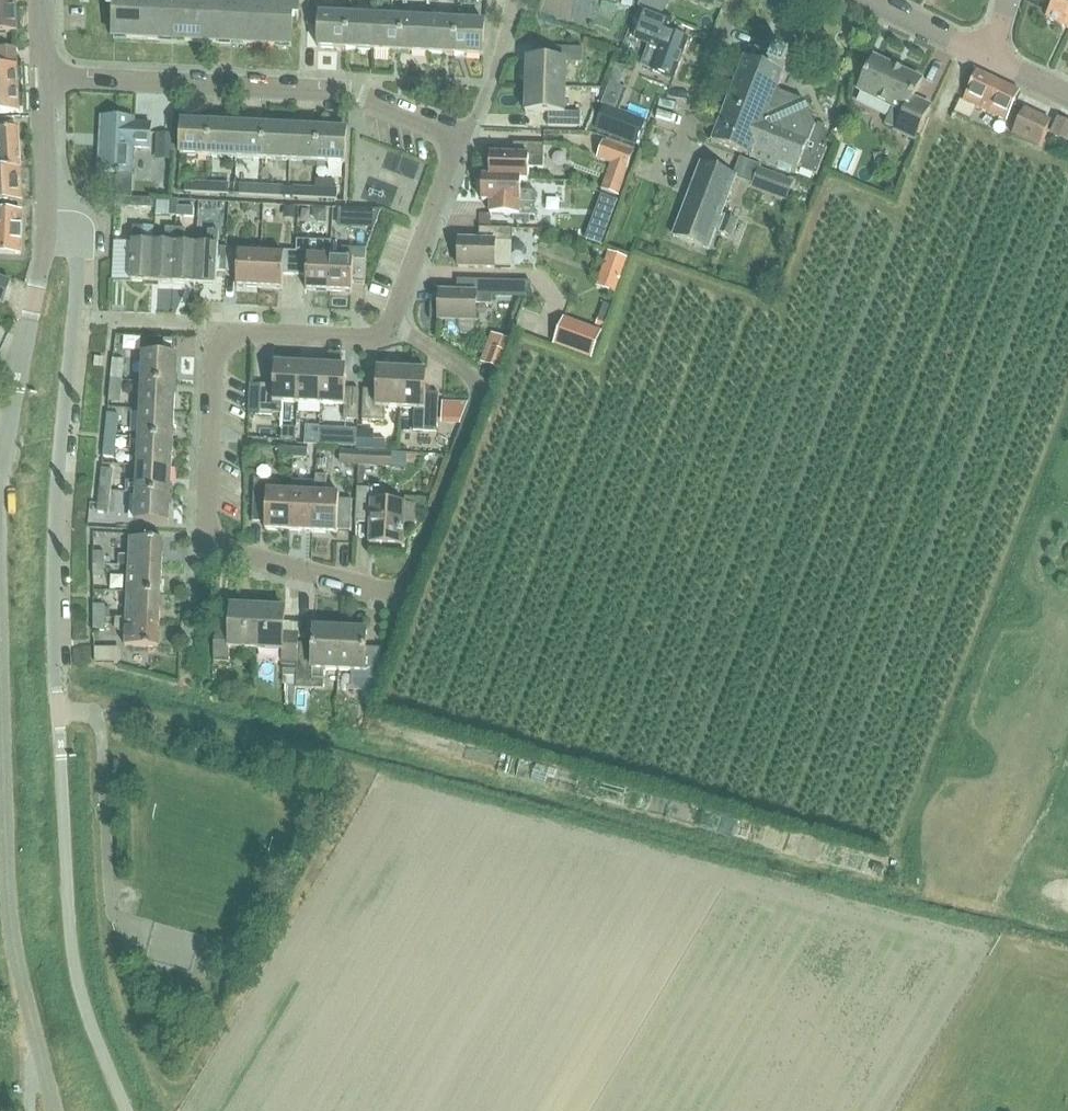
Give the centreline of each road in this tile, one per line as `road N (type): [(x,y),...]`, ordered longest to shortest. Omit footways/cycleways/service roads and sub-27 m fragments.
road 1 (residential): [(481,381),(489,425),(428,595),(395,599),(228,557),(229,357),(254,323)]
road 2 (residential): [(60,737),(56,654),(79,239),(54,217)]
road 3 (residential): [(465,138),(309,80),(52,73)]
road 4 (unclassified): [(128,1110),(72,955),(60,737)]
road 5 (unclassified): [(54,1110),(22,1002),(4,787)]
road 6 (residential): [(54,217),(0,481)]
road 7 (residential): [(390,334),(465,138)]
road 8 (unclassified): [(4,787),(0,618)]
road 9 (residential): [(52,73),(54,217)]
road 10 (residential): [(465,138),(518,8)]
road 11 (residential): [(390,334),(254,323)]
road 12 (residential): [(991,58),(869,0)]

